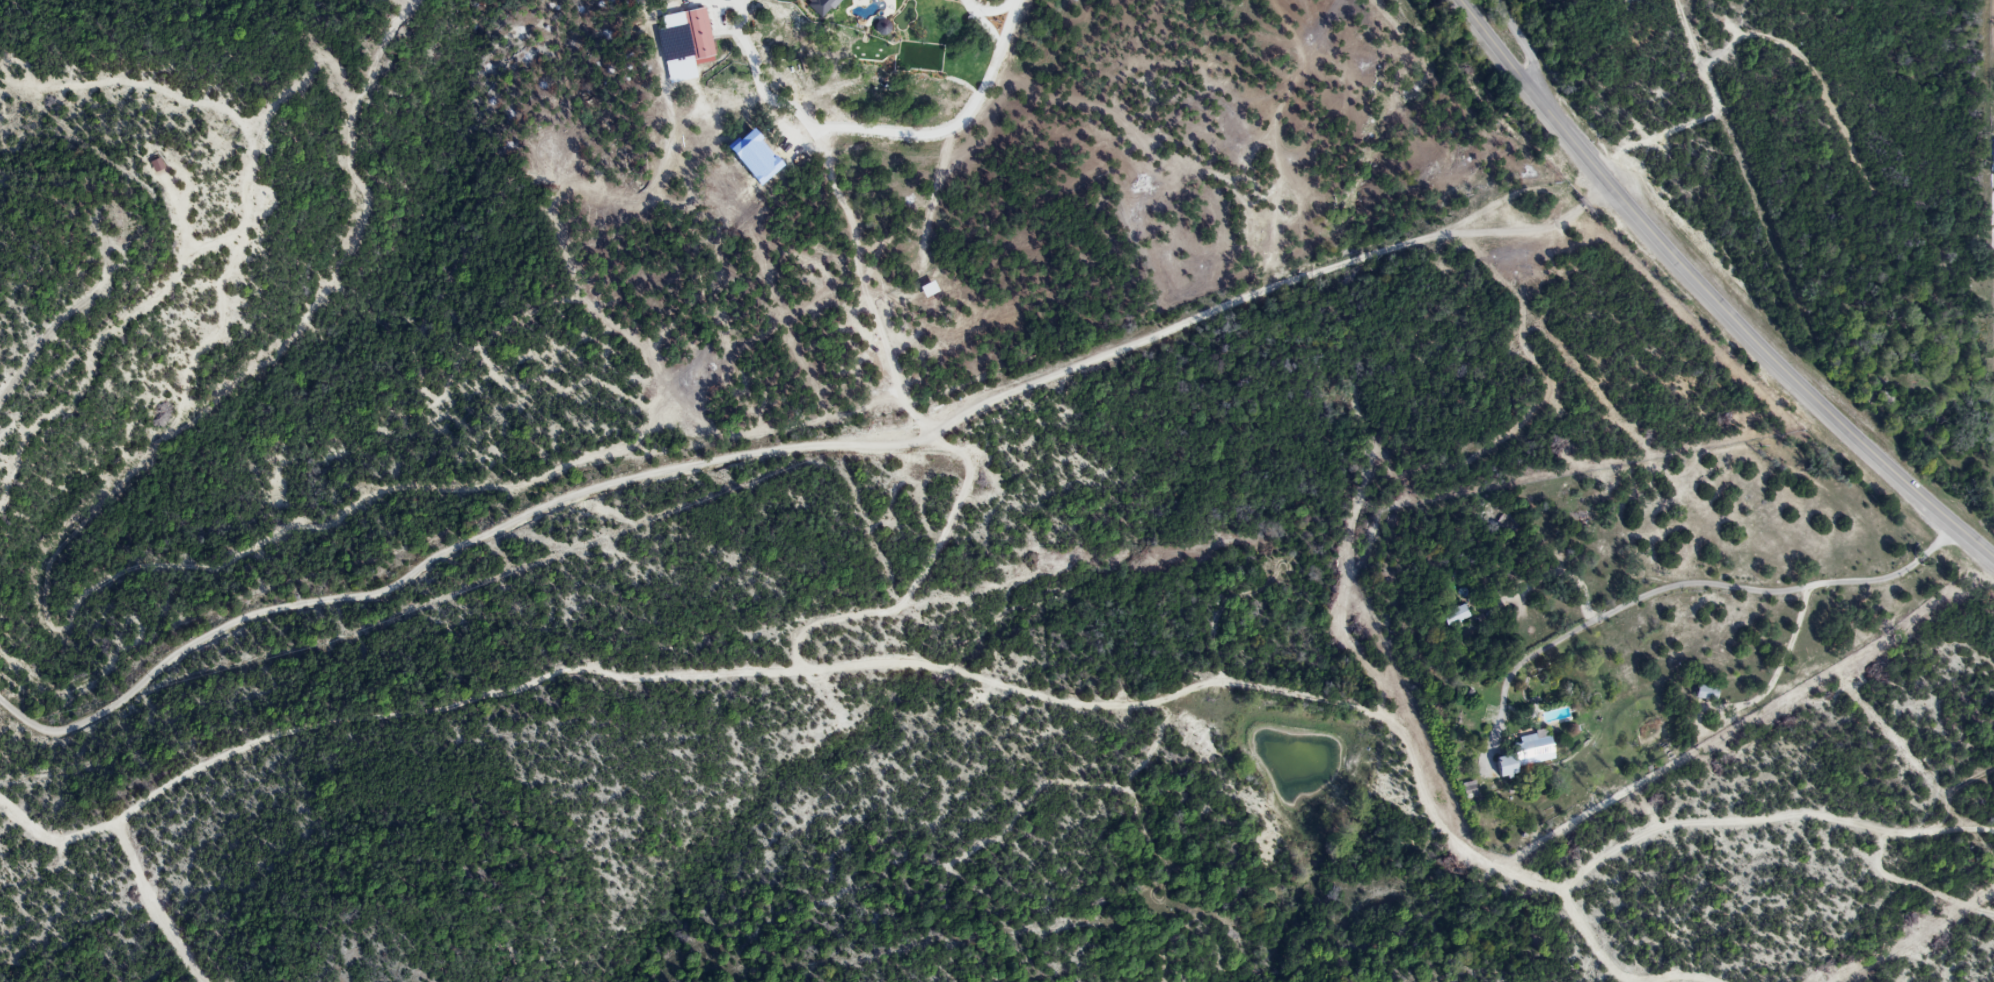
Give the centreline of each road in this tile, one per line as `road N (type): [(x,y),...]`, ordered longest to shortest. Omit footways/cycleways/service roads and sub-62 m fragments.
road 1 (tertiary): [(1454,0),(1496,61),(1768,356),(1993,554)]

